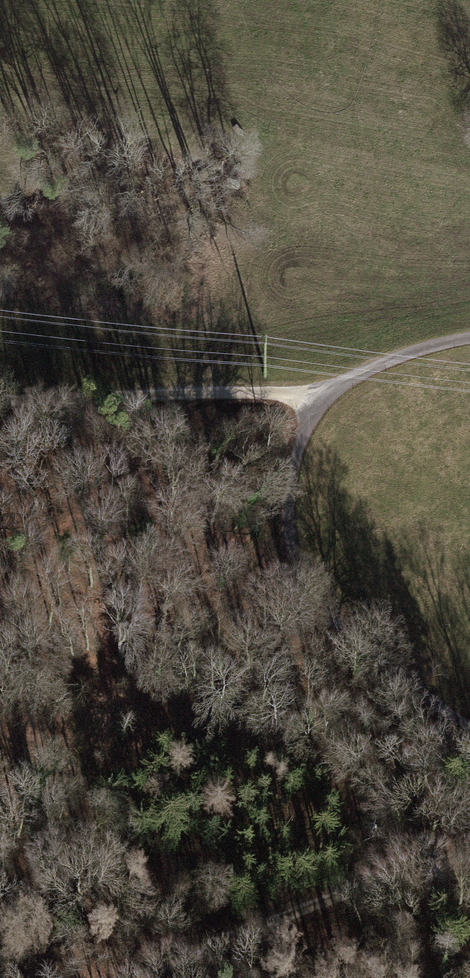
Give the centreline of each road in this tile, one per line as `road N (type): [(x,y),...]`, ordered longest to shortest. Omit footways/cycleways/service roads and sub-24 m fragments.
road 1 (unclassified): [(469,339),(360,369),(296,438),(288,515),(331,605),(469,713)]
road 2 (track): [(119,977),(469,852)]
road 3 (track): [(0,397),(338,394)]

